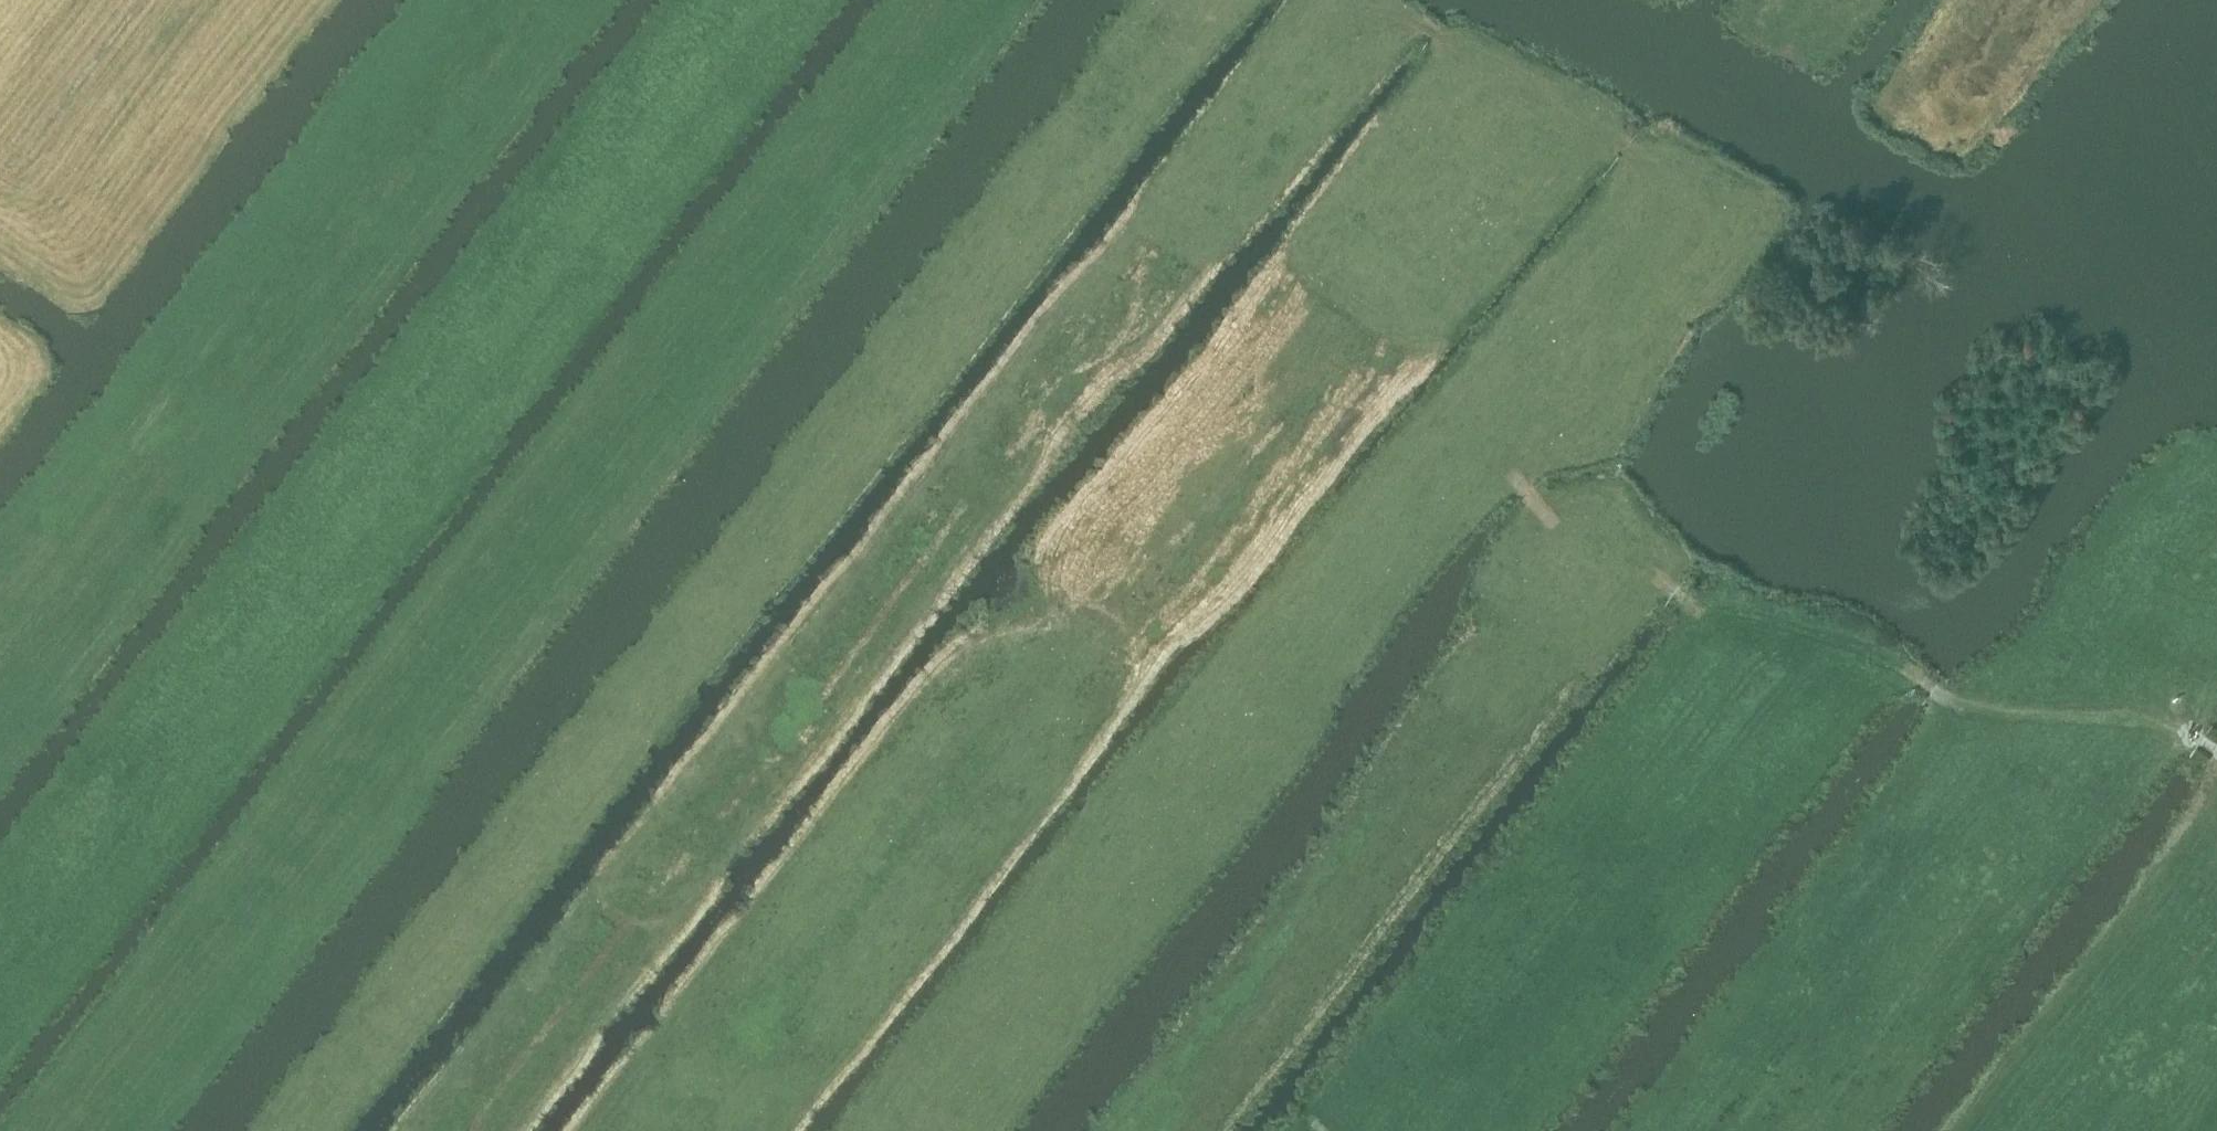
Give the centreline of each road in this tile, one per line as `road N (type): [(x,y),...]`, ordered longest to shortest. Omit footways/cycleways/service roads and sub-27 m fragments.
road 1 (track): [(1662,587),(1697,607),(1904,665),(1951,701),(2186,731),(2216,752)]

